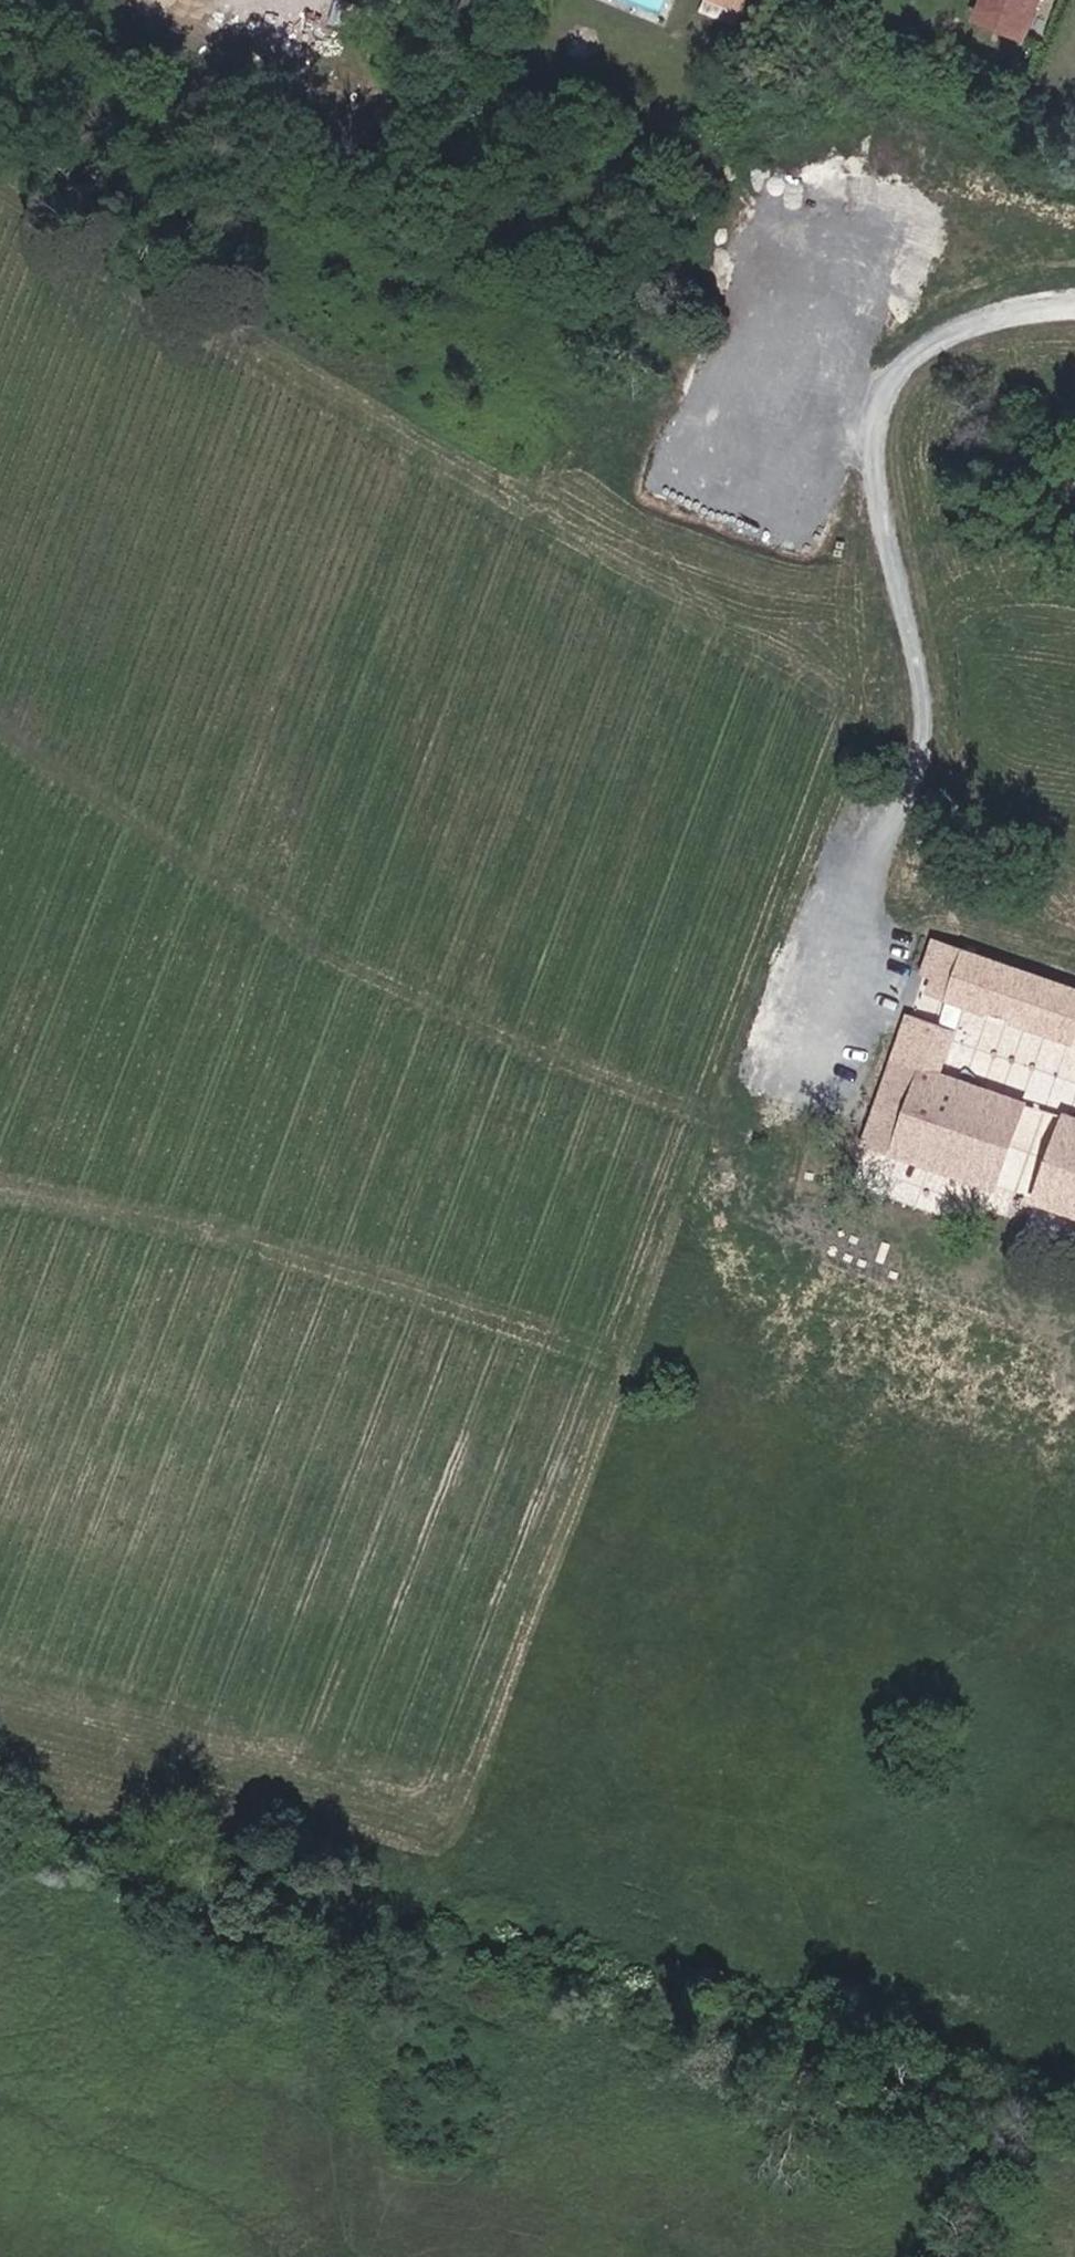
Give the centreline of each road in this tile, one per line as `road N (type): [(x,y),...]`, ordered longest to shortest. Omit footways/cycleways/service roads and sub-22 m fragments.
road 1 (track): [(1074,309),(1030,313),(944,340),(894,382),(885,527),(936,731),(923,785),(848,906),(774,1093)]

